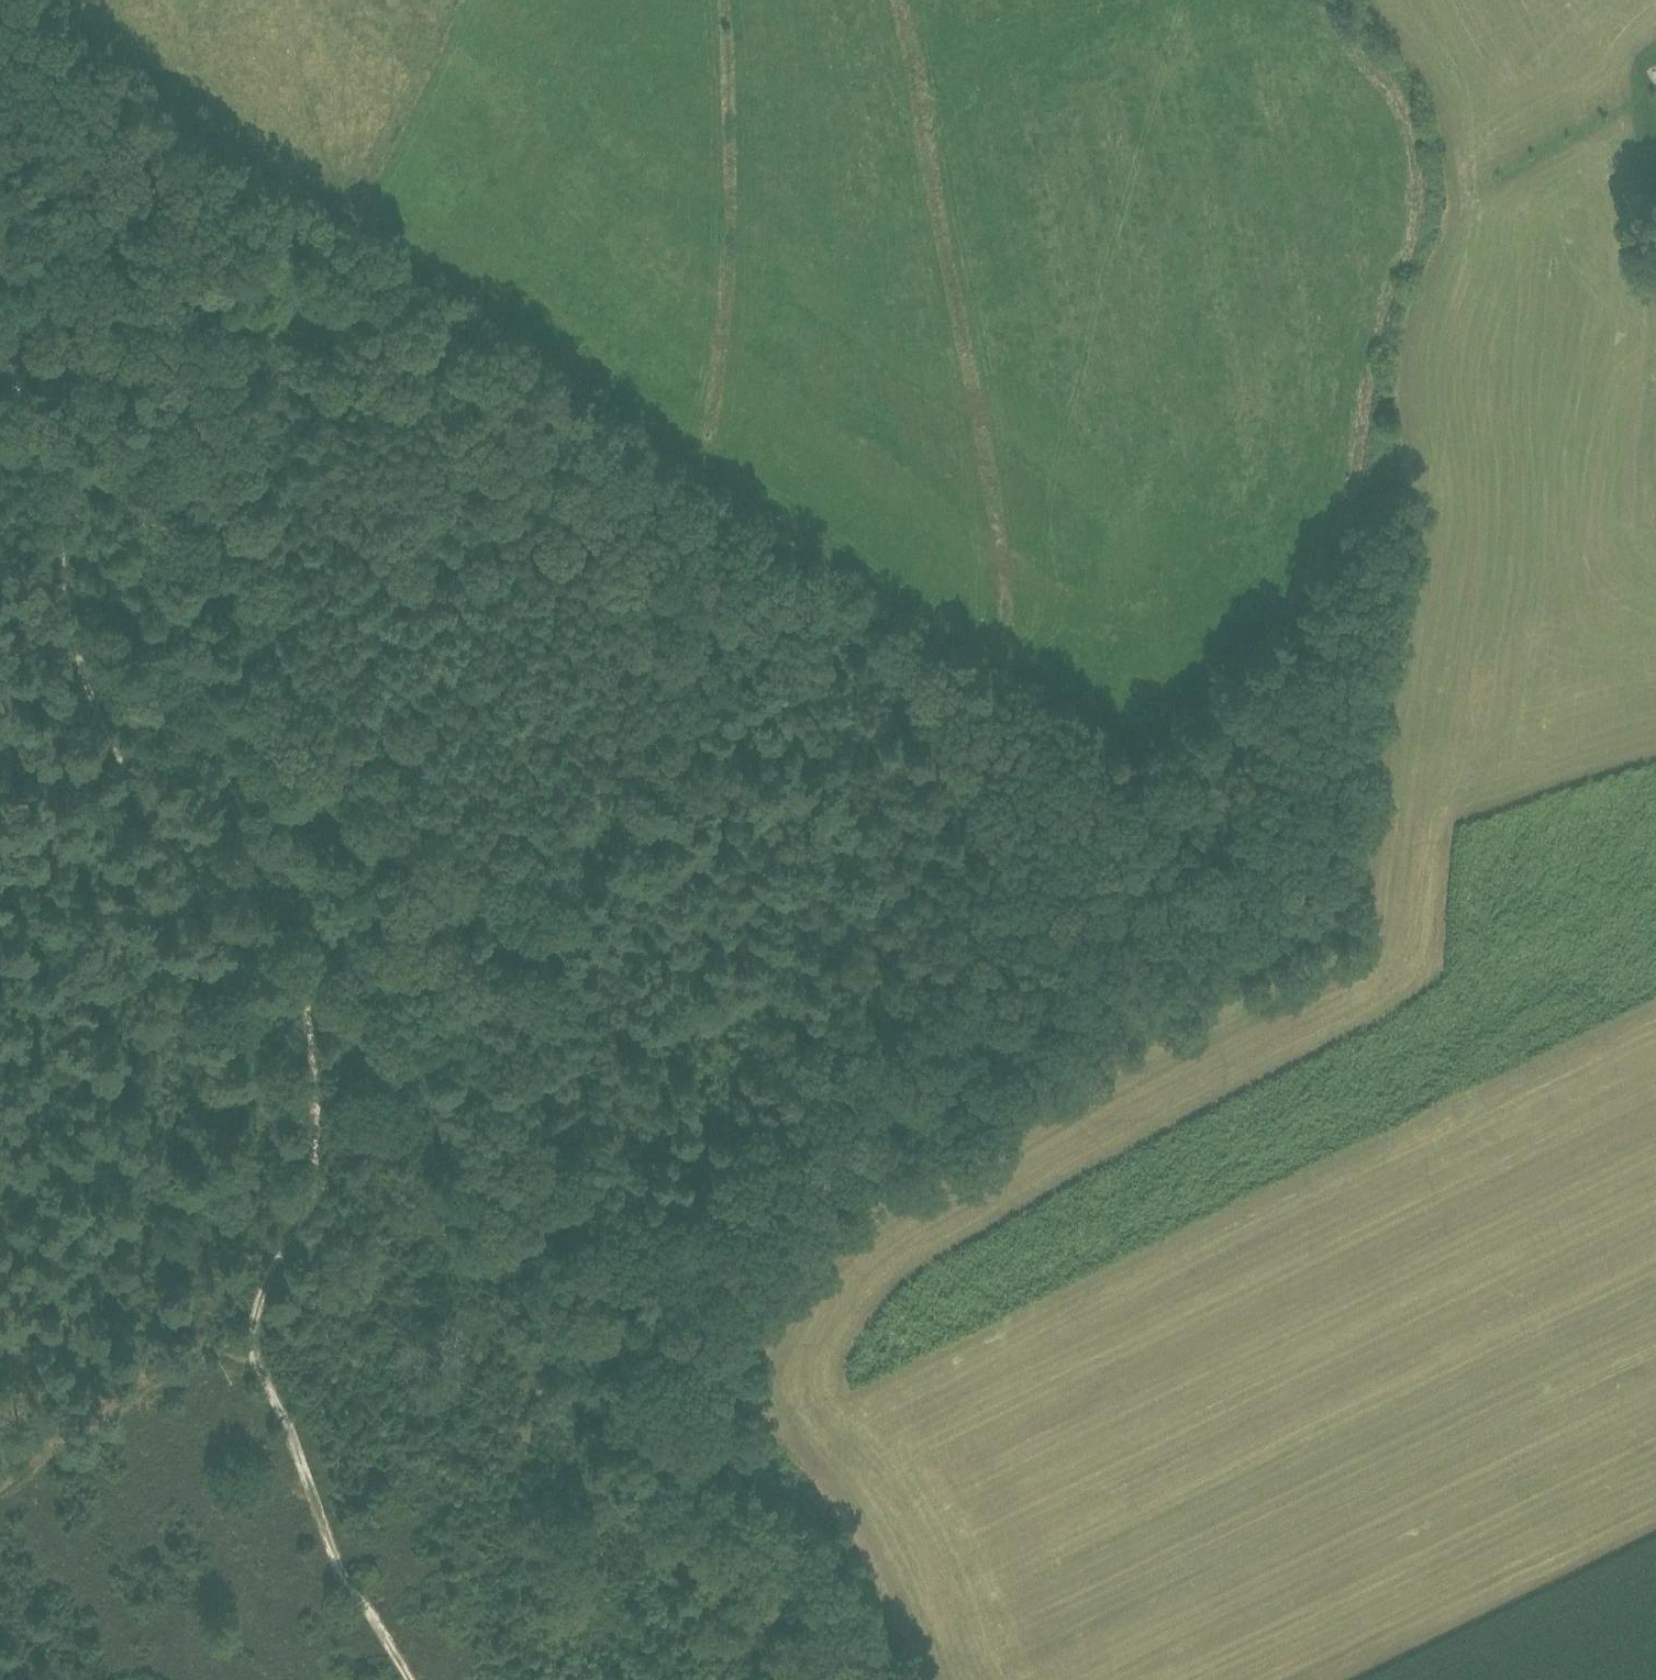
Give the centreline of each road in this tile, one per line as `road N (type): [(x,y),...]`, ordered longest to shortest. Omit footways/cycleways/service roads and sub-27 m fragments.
road 1 (track): [(412,1679),(246,1348),(311,1200),(300,976),(363,994)]

